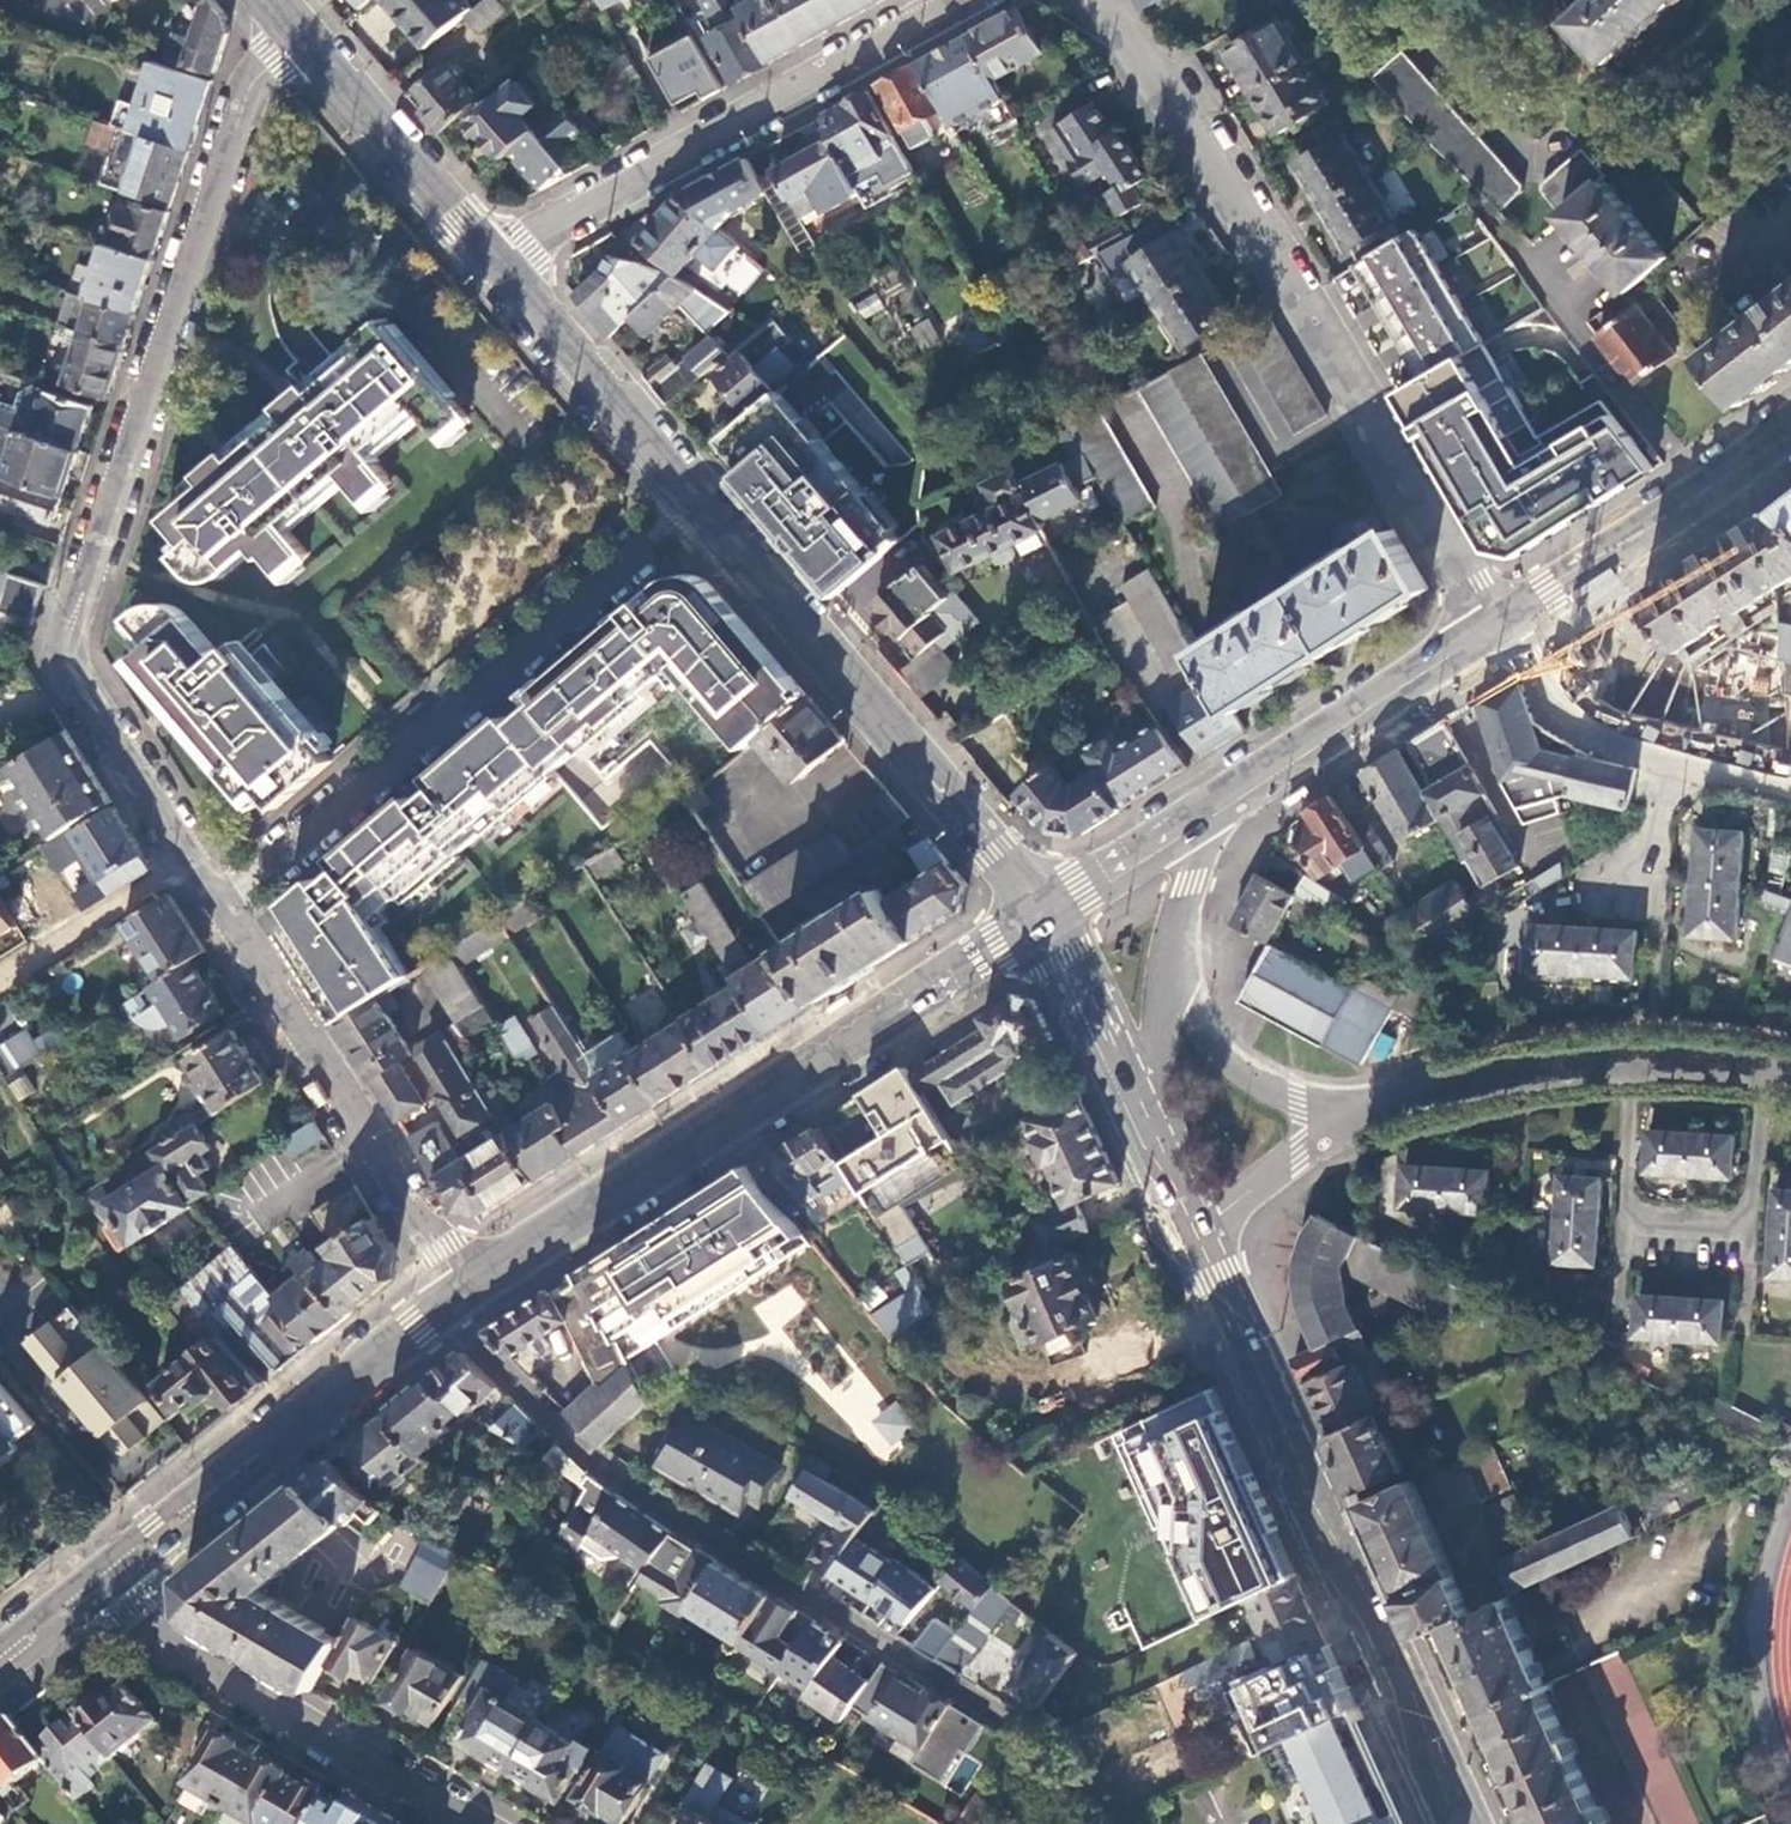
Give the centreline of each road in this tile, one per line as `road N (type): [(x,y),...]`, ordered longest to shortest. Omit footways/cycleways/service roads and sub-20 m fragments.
road 1 (residential): [(296,33),(247,93),(60,674),(221,918)]
road 2 (residential): [(1107,0),(1188,142),(1499,627)]
road 3 (residential): [(439,1312),(598,1463),(1018,1730)]
road 4 (primary): [(1043,916),(466,1292)]
road 5 (secondary): [(1194,1232),(1461,1823)]
road 6 (residential): [(221,918),(702,506)]
road 7 (unclassified): [(967,0),(529,241),(503,267)]
road 8 (secondary): [(1043,916),(702,506)]
road 9 (primary): [(439,1312),(88,1603)]
road 10 (residential): [(221,918),(466,1292)]
road 11 (tertiary): [(1790,1075),(1648,1058),(1492,1075),(1354,1114)]
road 12 (residential): [(88,1603),(471,1823)]
road 13 (primary): [(1790,426),(1499,627)]
road 14 (primary): [(1499,627),(1206,822)]
road 15 (residential): [(1499,627),(1584,732),(1632,758),(1790,792)]
road 16 (secondary): [(503,267),(296,33)]
road 17 (secondary): [(702,506),(503,267)]
road 18 (tertiary): [(1354,1114),(1301,1104),(1235,1070),(1210,1042),(1193,1006),(1178,944)]
road 19 (secondary): [(1043,916),(1139,1123)]
road 20 (track): [(186,867),(0,982)]
road 21 (tertiary): [(1354,1114),(1194,1232)]
road 22 (primary): [(1206,822),(1043,916)]
road 23 (secondary): [(1139,1123),(1178,944)]
road 24 (track): [(0,1368),(108,1500)]
road 25 (secondary): [(1178,944),(1206,822)]
road 26 (secondary): [(1139,1123),(1194,1232)]

